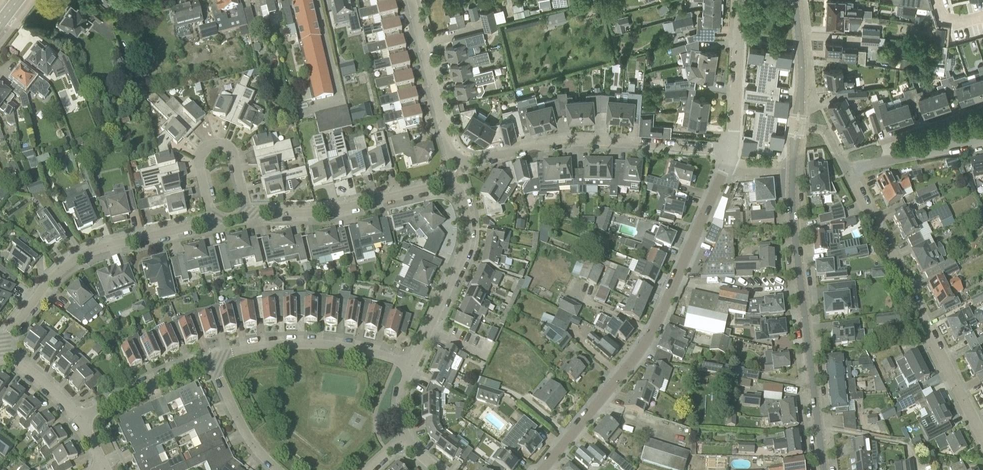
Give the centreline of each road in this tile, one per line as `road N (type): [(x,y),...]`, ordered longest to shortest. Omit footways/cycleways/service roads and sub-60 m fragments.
road 1 (unclassified): [(823,469),(794,235),(801,78),(794,0)]
road 2 (residential): [(544,469),(651,335),(730,151)]
road 3 (residential): [(982,442),(849,172),(890,161)]
road 4 (residential): [(460,160),(582,141),(730,151)]
road 5 (residential): [(0,346),(77,261),(214,222)]
road 6 (residential): [(211,355),(282,340),(344,342),(412,362)]
road 7 (residential): [(247,214),(340,210),(448,186)]
road 8 (residential): [(412,362),(467,248),(467,214),(448,186)]
road 9 (residential): [(460,160),(450,150),(410,0)]
road 10 (residential): [(247,214),(233,155),(213,145),(199,163),(214,222)]
road 11 (residential): [(730,151),(739,0)]
road 12 (residential): [(80,420),(211,355)]
road 13 (residential): [(275,469),(240,425),(211,355)]

